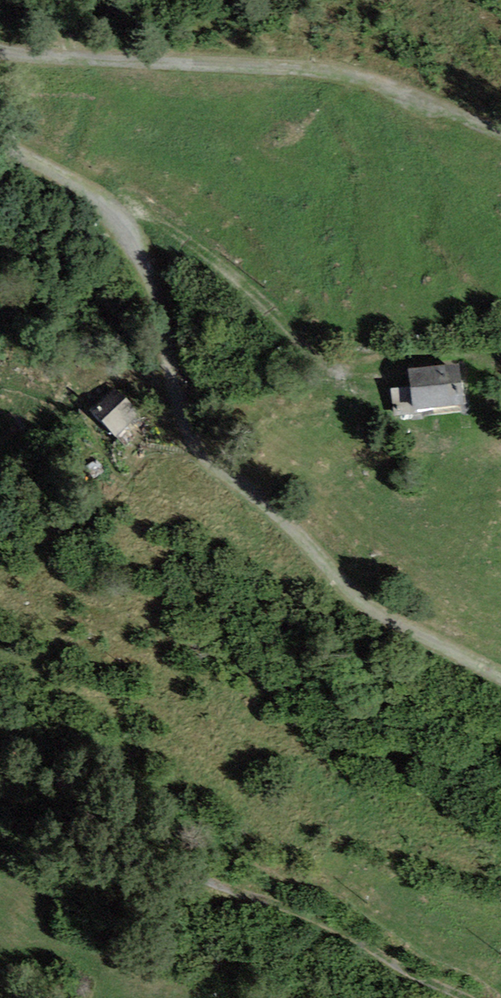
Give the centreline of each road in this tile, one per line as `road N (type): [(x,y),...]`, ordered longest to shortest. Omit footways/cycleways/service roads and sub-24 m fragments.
road 1 (unclassified): [(500,675),(347,588),(203,459),(175,425),(159,305),(142,266),(61,173),(0,149)]
road 2 (unclassified): [(0,52),(357,75),(500,144)]
road 3 (track): [(0,808),(222,882),(477,997)]
road 4 (track): [(81,193),(127,203),(191,242),(259,297),(313,357),(357,377),(391,372)]

